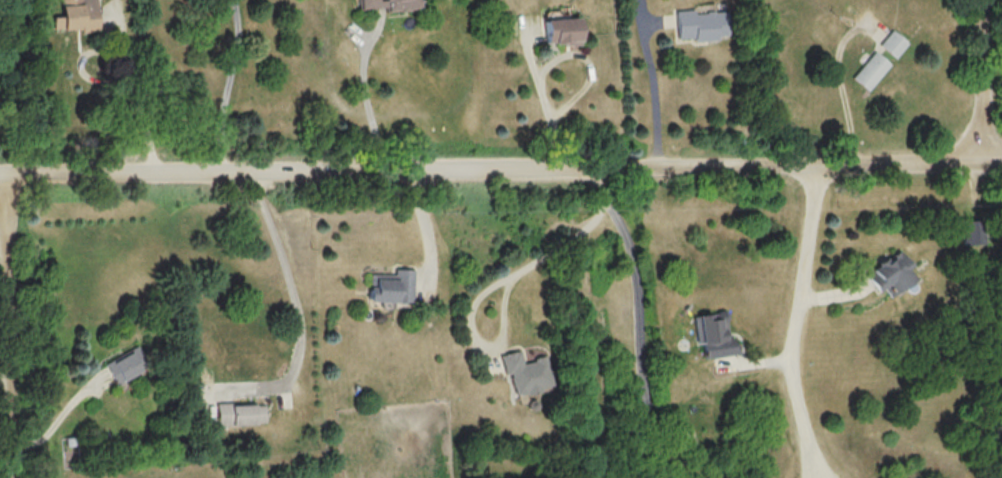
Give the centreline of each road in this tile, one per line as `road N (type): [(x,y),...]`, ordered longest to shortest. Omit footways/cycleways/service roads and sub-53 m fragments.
road 1 (tertiary): [(0,176),(1001,160)]
road 2 (residential): [(822,165),(793,363),(800,418),(823,477)]
road 3 (residential): [(8,176),(10,477)]
road 4 (residential): [(978,0),(984,160)]

